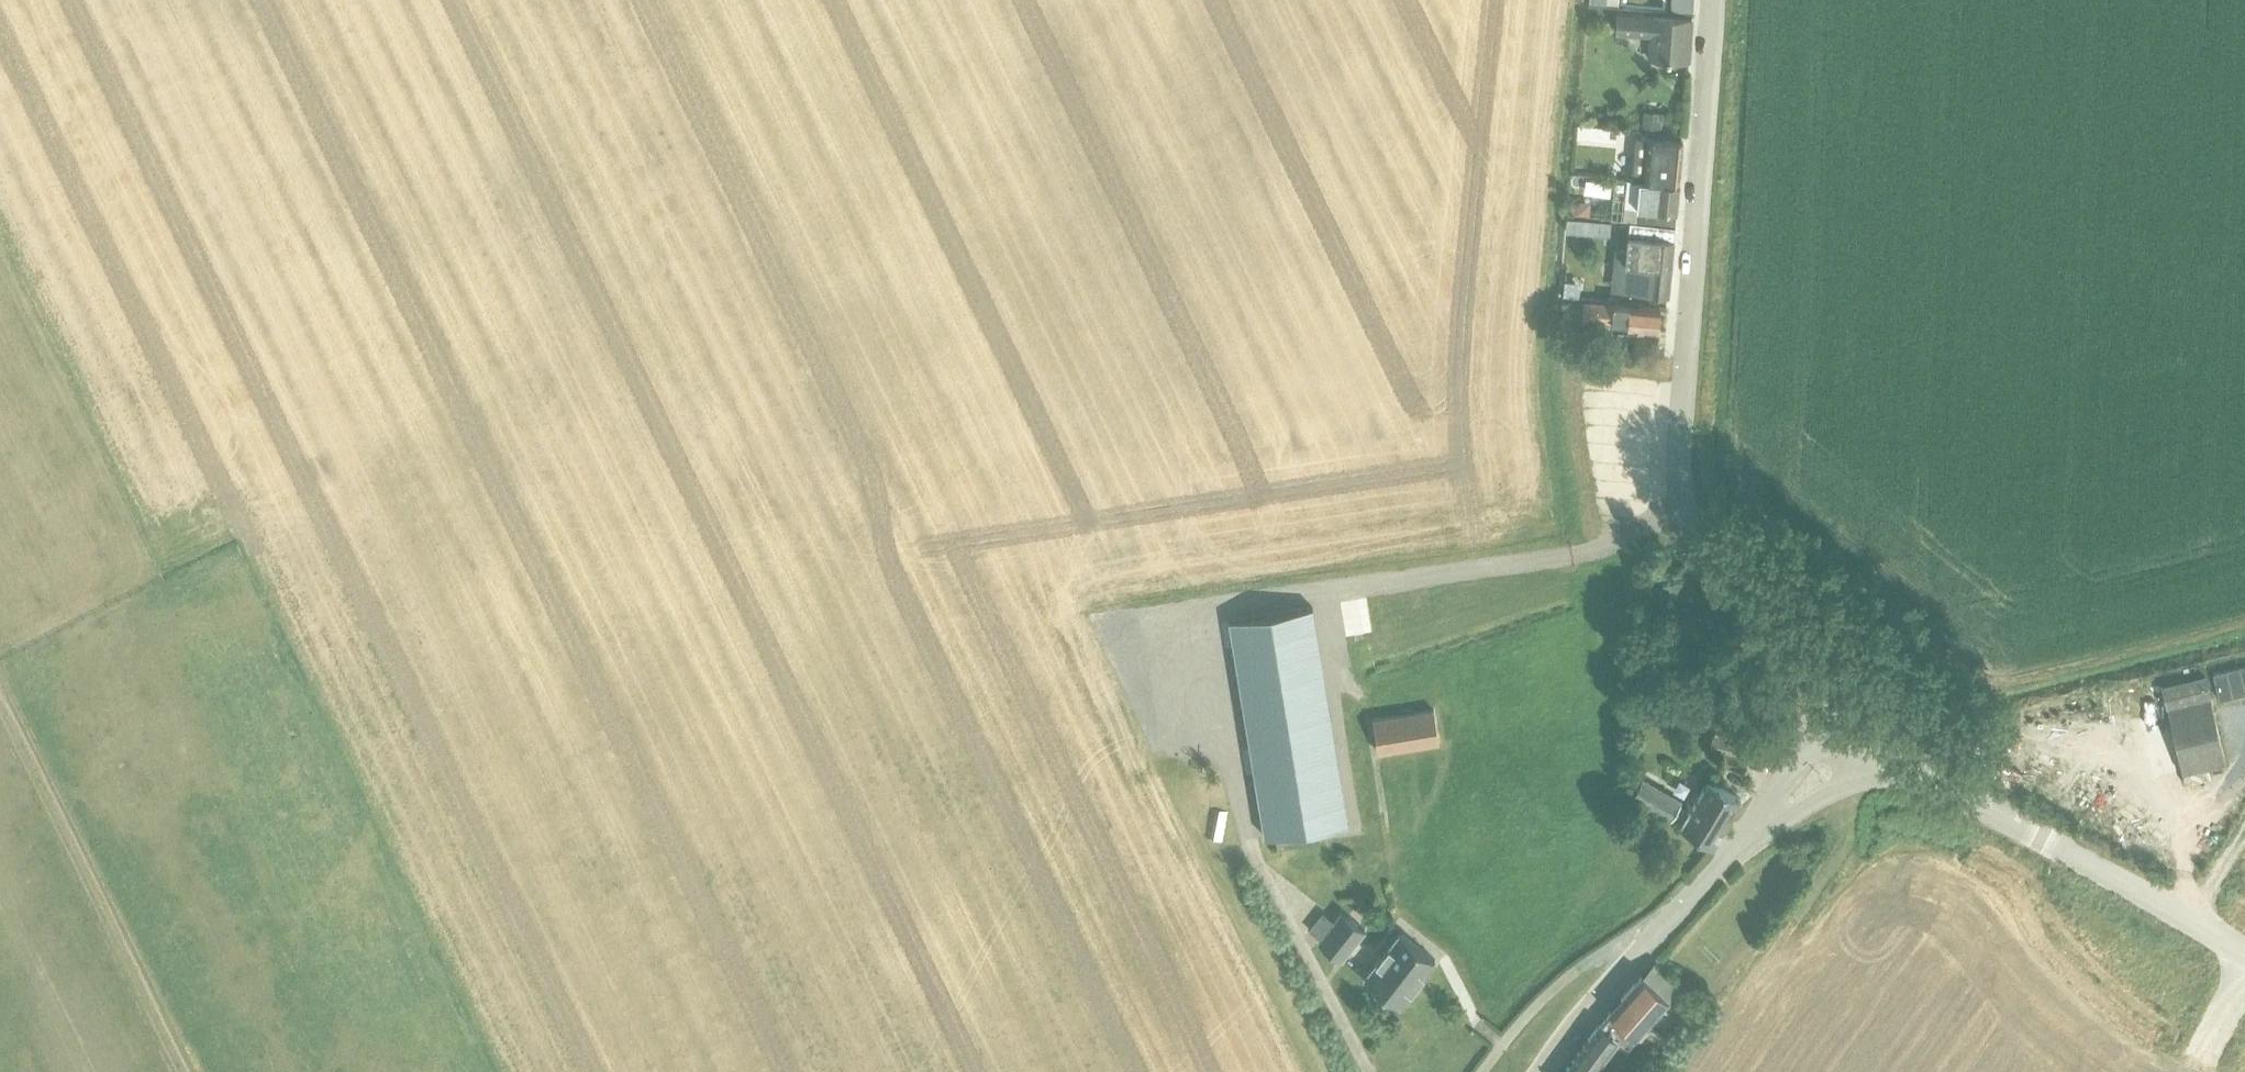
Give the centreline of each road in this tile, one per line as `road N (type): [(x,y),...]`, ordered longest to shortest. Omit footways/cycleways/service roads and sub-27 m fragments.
road 1 (unclassified): [(1858,733),(1711,557),(1690,514),(1683,421),(1715,0)]
road 2 (tertiary): [(1539,1071),(1626,960),(1858,733)]
road 3 (tertiary): [(2244,948),(1858,733)]

